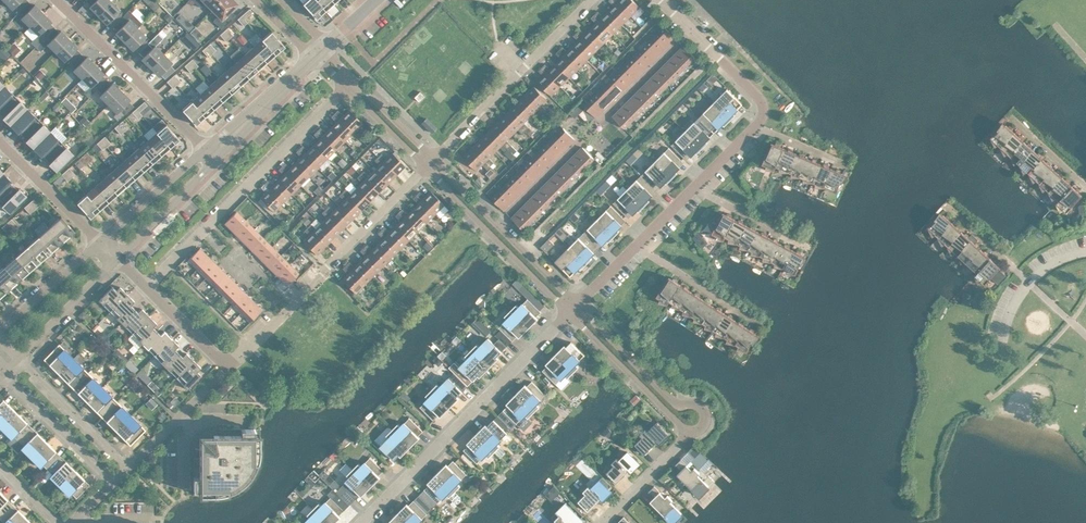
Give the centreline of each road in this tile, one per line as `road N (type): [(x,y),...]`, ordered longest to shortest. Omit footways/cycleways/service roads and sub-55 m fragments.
road 1 (residential): [(574,297),(753,119),(752,90),(664,0)]
road 2 (residential): [(353,522),(566,306)]
road 3 (residential): [(142,280),(342,83)]
road 4 (residential): [(223,359),(419,161)]
road 5 (residential): [(429,151),(579,0)]
road 6 (residential): [(208,147),(62,0)]
road 7 (residential): [(419,161),(566,306)]
road 8 (residential): [(574,297),(429,151)]
road 9 (residential): [(685,426),(697,423),(702,404),(674,397),(574,297)]
road 10 (residential): [(566,306),(685,426)]
road 11 (residential): [(122,460),(10,352)]
road 12 (residential): [(0,366),(107,475)]
road 13 (unclassified): [(208,147),(191,152),(95,236)]
road 14 (unclassified): [(111,252),(208,147)]
road 15 (residential): [(122,460),(223,359)]
road 16 (unclassified): [(10,352),(111,252)]
road 17 (unclassified): [(208,147),(310,51)]
road 18 (residential): [(591,522),(685,426)]
road 19 (residential): [(95,236),(0,141)]
road 20 (residential): [(997,328),(1011,295),(1038,264),(1085,244)]
road 21 (unclassified): [(95,236),(0,319)]

